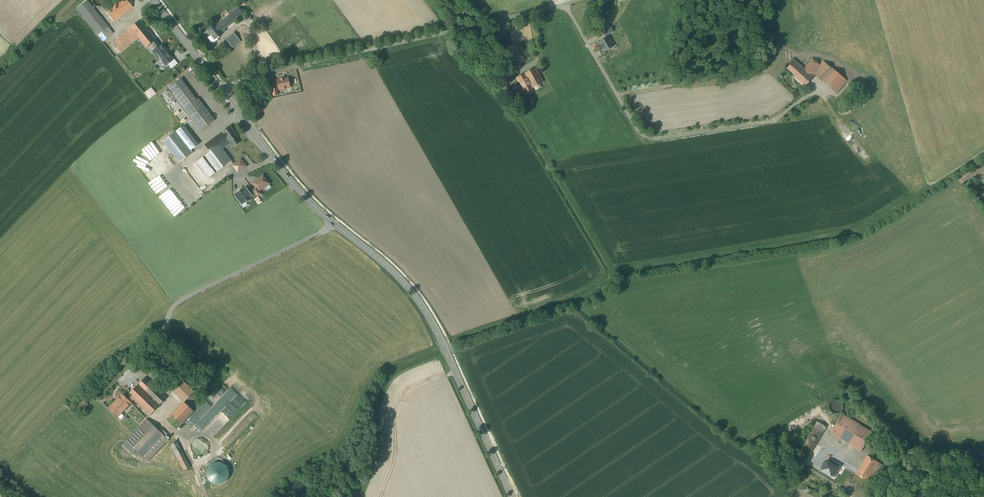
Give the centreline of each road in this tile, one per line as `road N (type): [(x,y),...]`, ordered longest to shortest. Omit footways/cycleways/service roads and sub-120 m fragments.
road 1 (unclassified): [(222,91),(257,75),(558,7),(645,138),(771,121),(808,95)]
road 2 (secondary): [(222,91),(296,187),(415,297),(511,496)]

